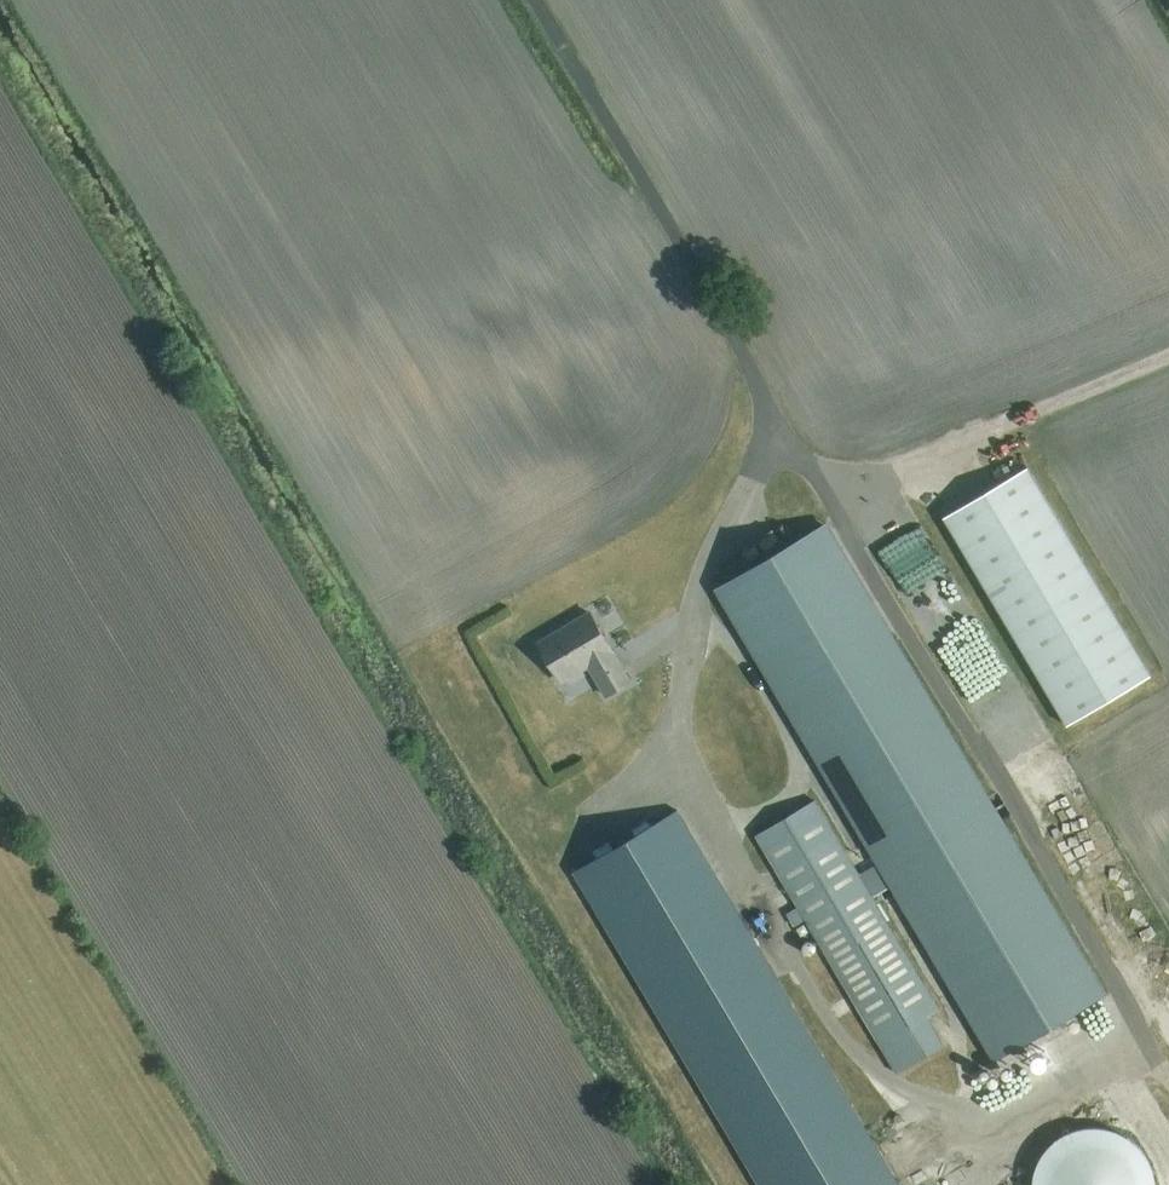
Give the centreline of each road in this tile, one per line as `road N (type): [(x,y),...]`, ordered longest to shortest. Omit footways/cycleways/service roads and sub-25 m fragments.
road 1 (track): [(998,422),(1168,352)]

